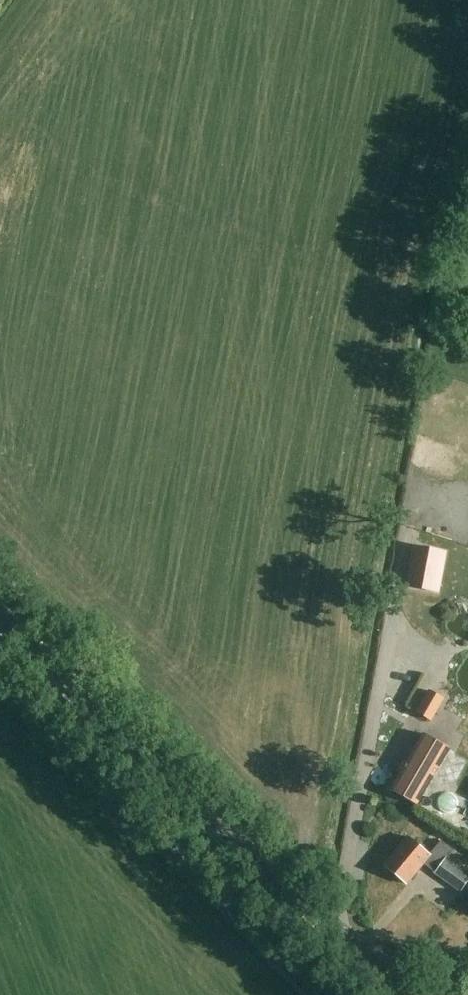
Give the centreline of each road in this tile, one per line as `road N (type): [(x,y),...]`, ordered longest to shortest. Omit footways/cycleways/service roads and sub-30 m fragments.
road 1 (secondary): [(418,994),(273,876),(0,615)]

